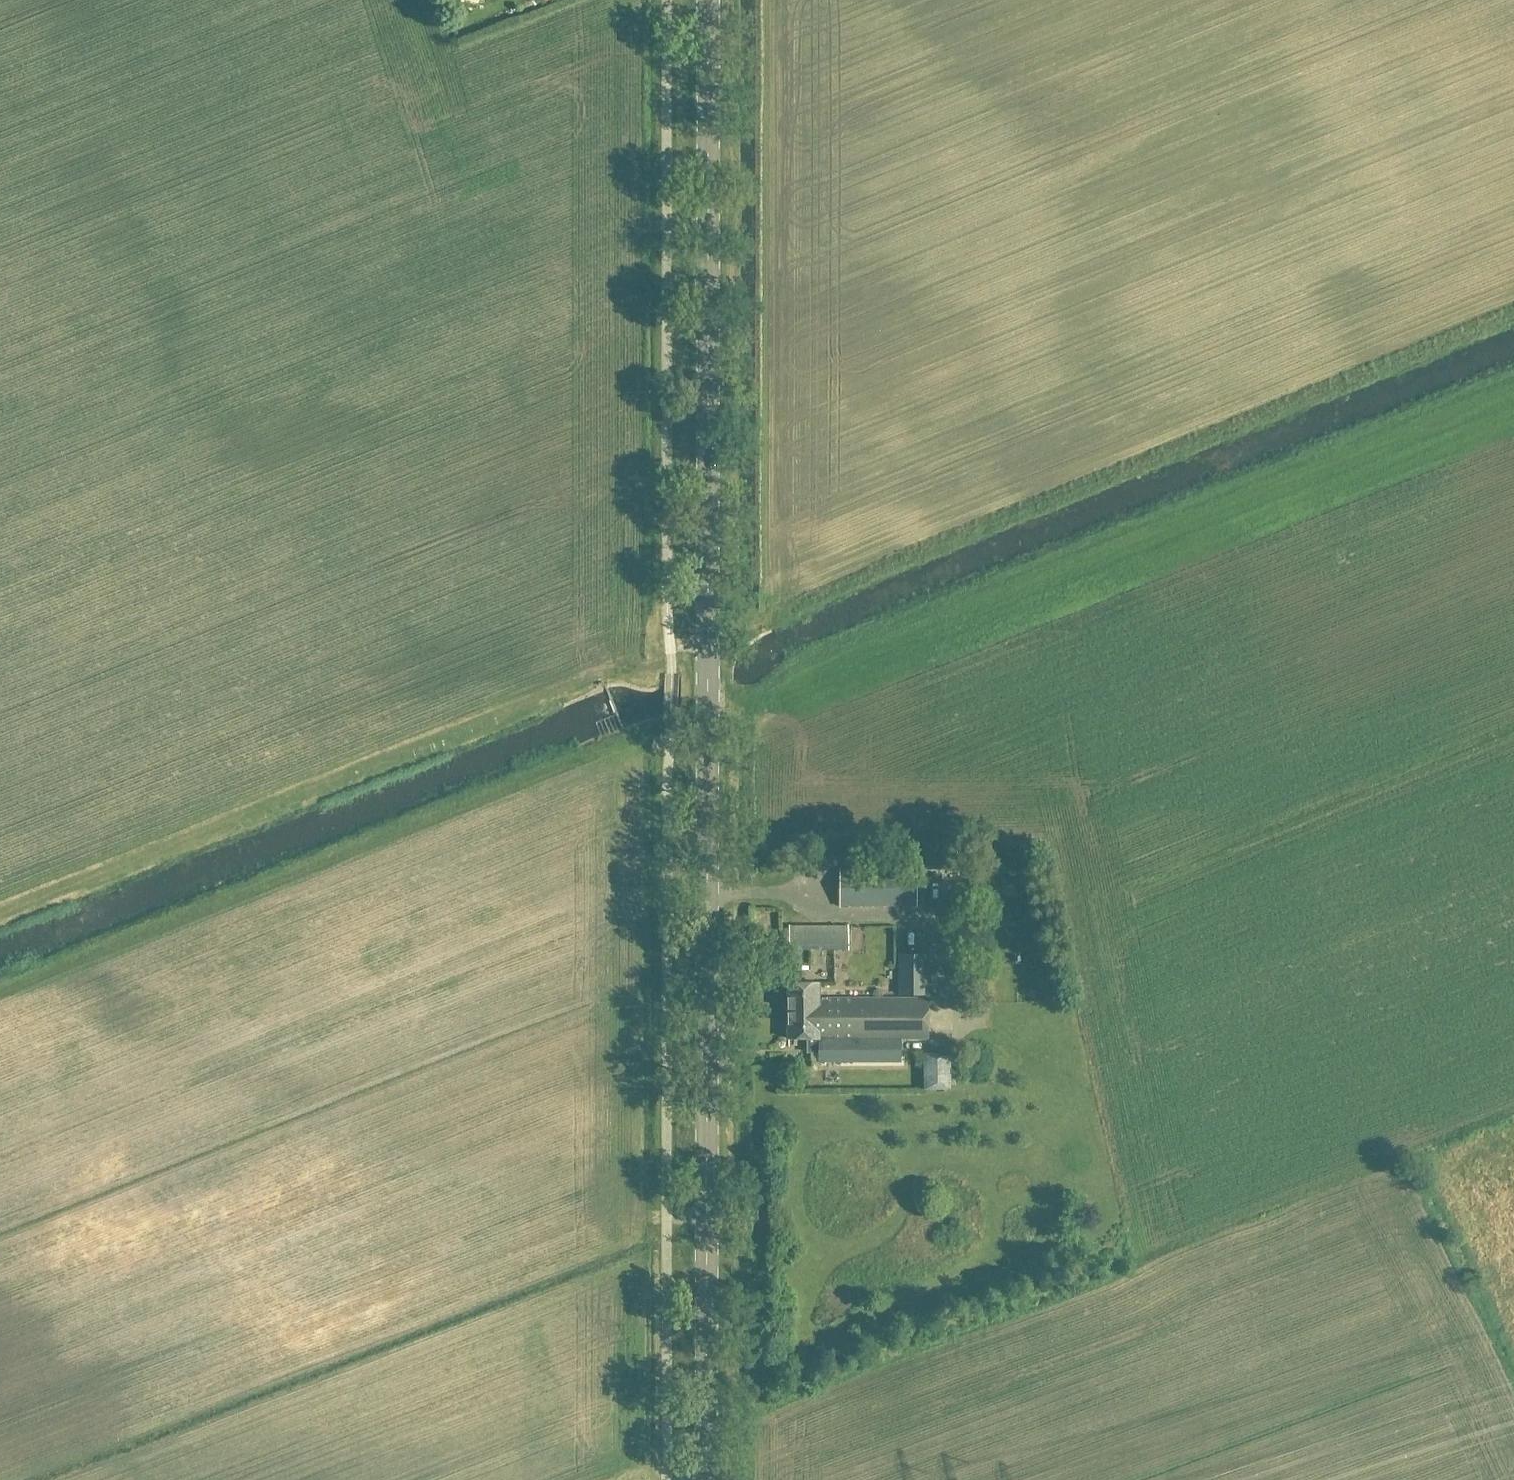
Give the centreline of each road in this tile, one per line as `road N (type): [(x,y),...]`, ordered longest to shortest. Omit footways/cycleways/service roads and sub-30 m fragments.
road 1 (secondary): [(707,1479),(708,0)]

